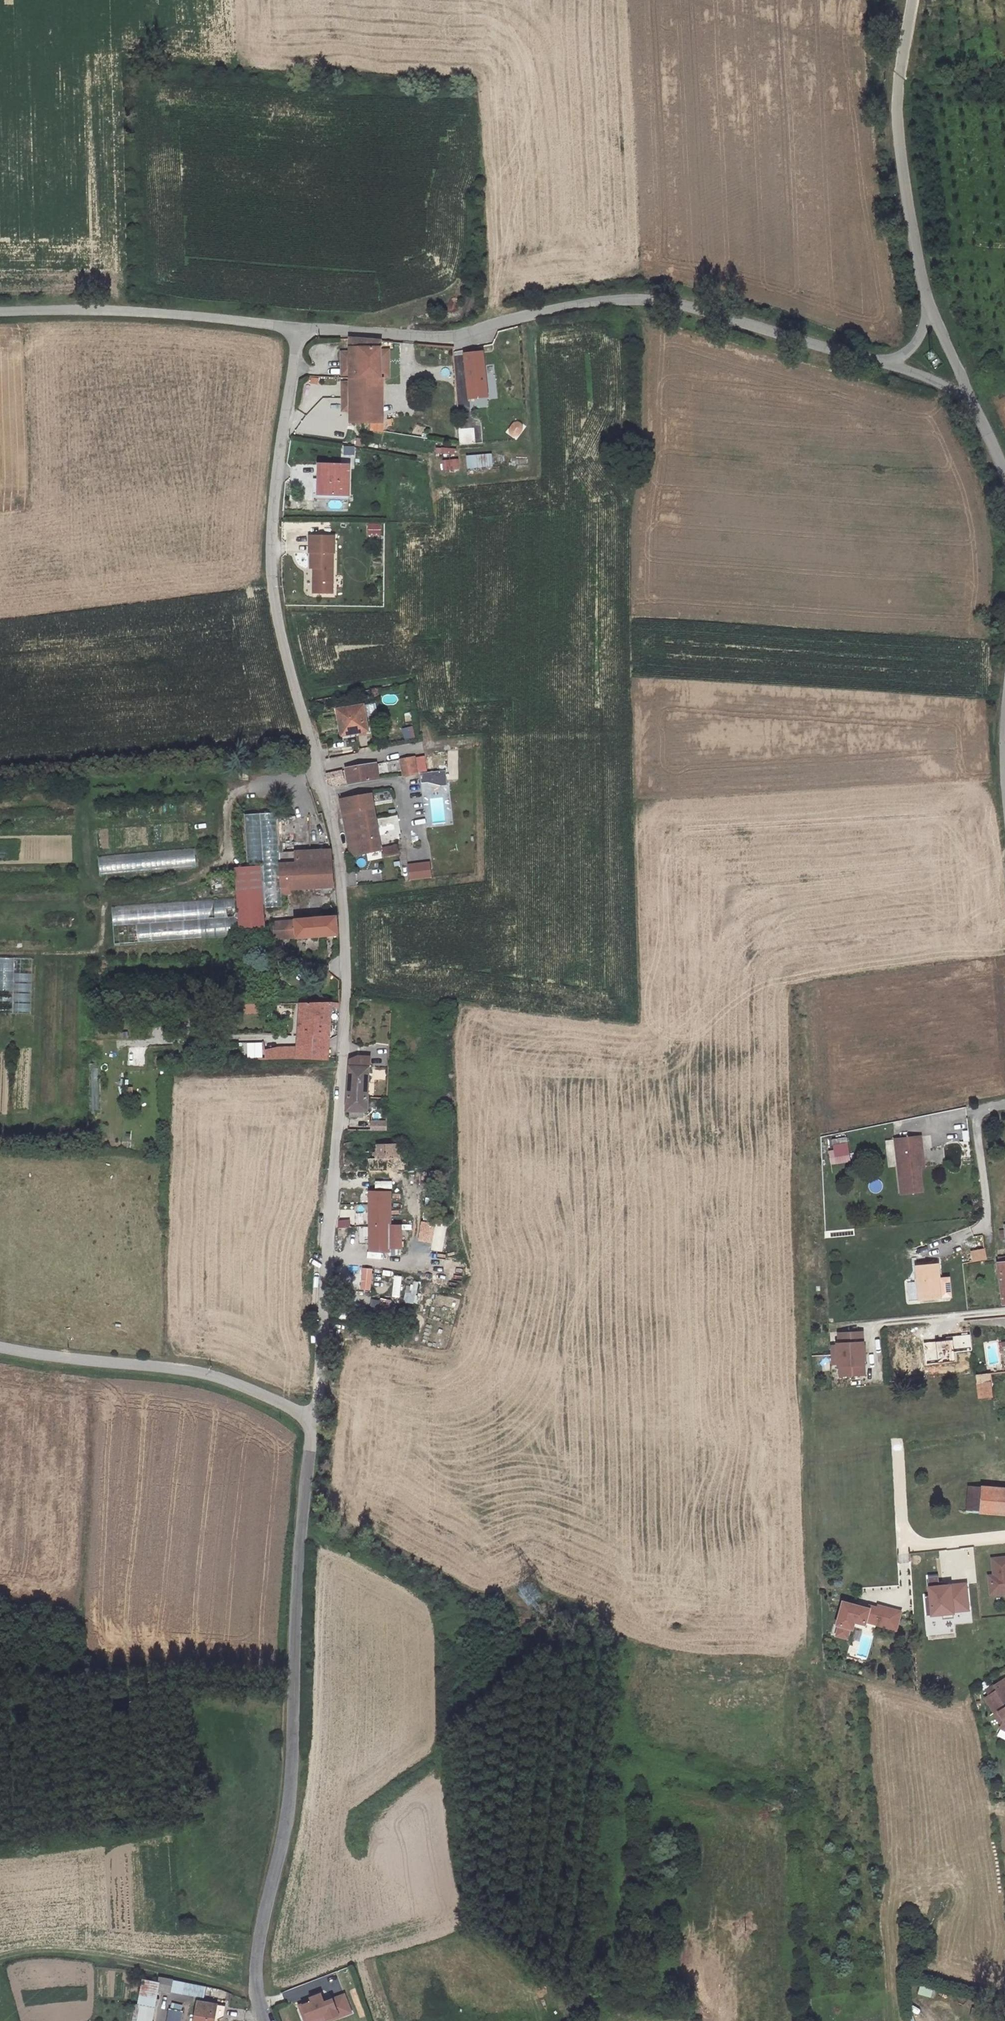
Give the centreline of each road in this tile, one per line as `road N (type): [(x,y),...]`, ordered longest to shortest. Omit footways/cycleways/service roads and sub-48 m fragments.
road 1 (unclassified): [(315,767),(338,847),(346,1030),(313,1421)]
road 2 (residential): [(265,2020),(255,1980),(288,1818),(313,1421)]
road 3 (unclassified): [(886,363),(658,300),(576,303),(445,337),(297,329)]
road 4 (track): [(627,459),(630,702),(620,729),(418,748)]
road 5 (unclassified): [(297,329),(272,581),(315,767)]
road 6 (unclassified): [(0,1347),(217,1377),(313,1421)]
road 7 (unclassified): [(931,310),(900,192),(898,122),(913,0)]
road 8 (unclassified): [(297,329),(181,313),(0,310)]

